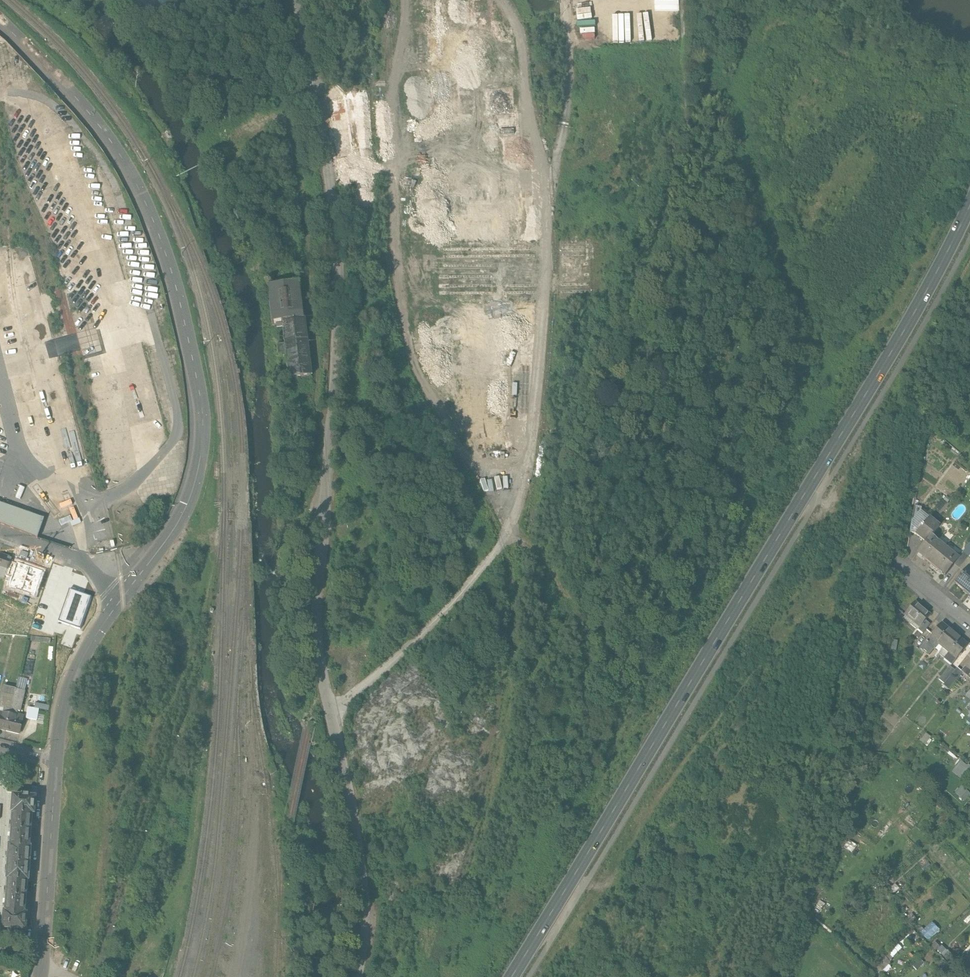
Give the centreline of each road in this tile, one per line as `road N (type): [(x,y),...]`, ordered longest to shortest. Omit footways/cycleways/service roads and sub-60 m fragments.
road 1 (primary): [(969,210),(904,338),(514,976)]
road 2 (secondary): [(117,602),(169,534),(195,483),(200,390),(175,278),(130,175),(96,119),(0,21)]
road 3 (track): [(577,872),(598,884),(801,609)]
road 4 (secondary): [(39,976),(56,763)]
road 5 (secondary): [(56,763),(76,666),(117,602)]
road 6 (unclassified): [(117,602),(108,581),(66,554),(0,531)]

